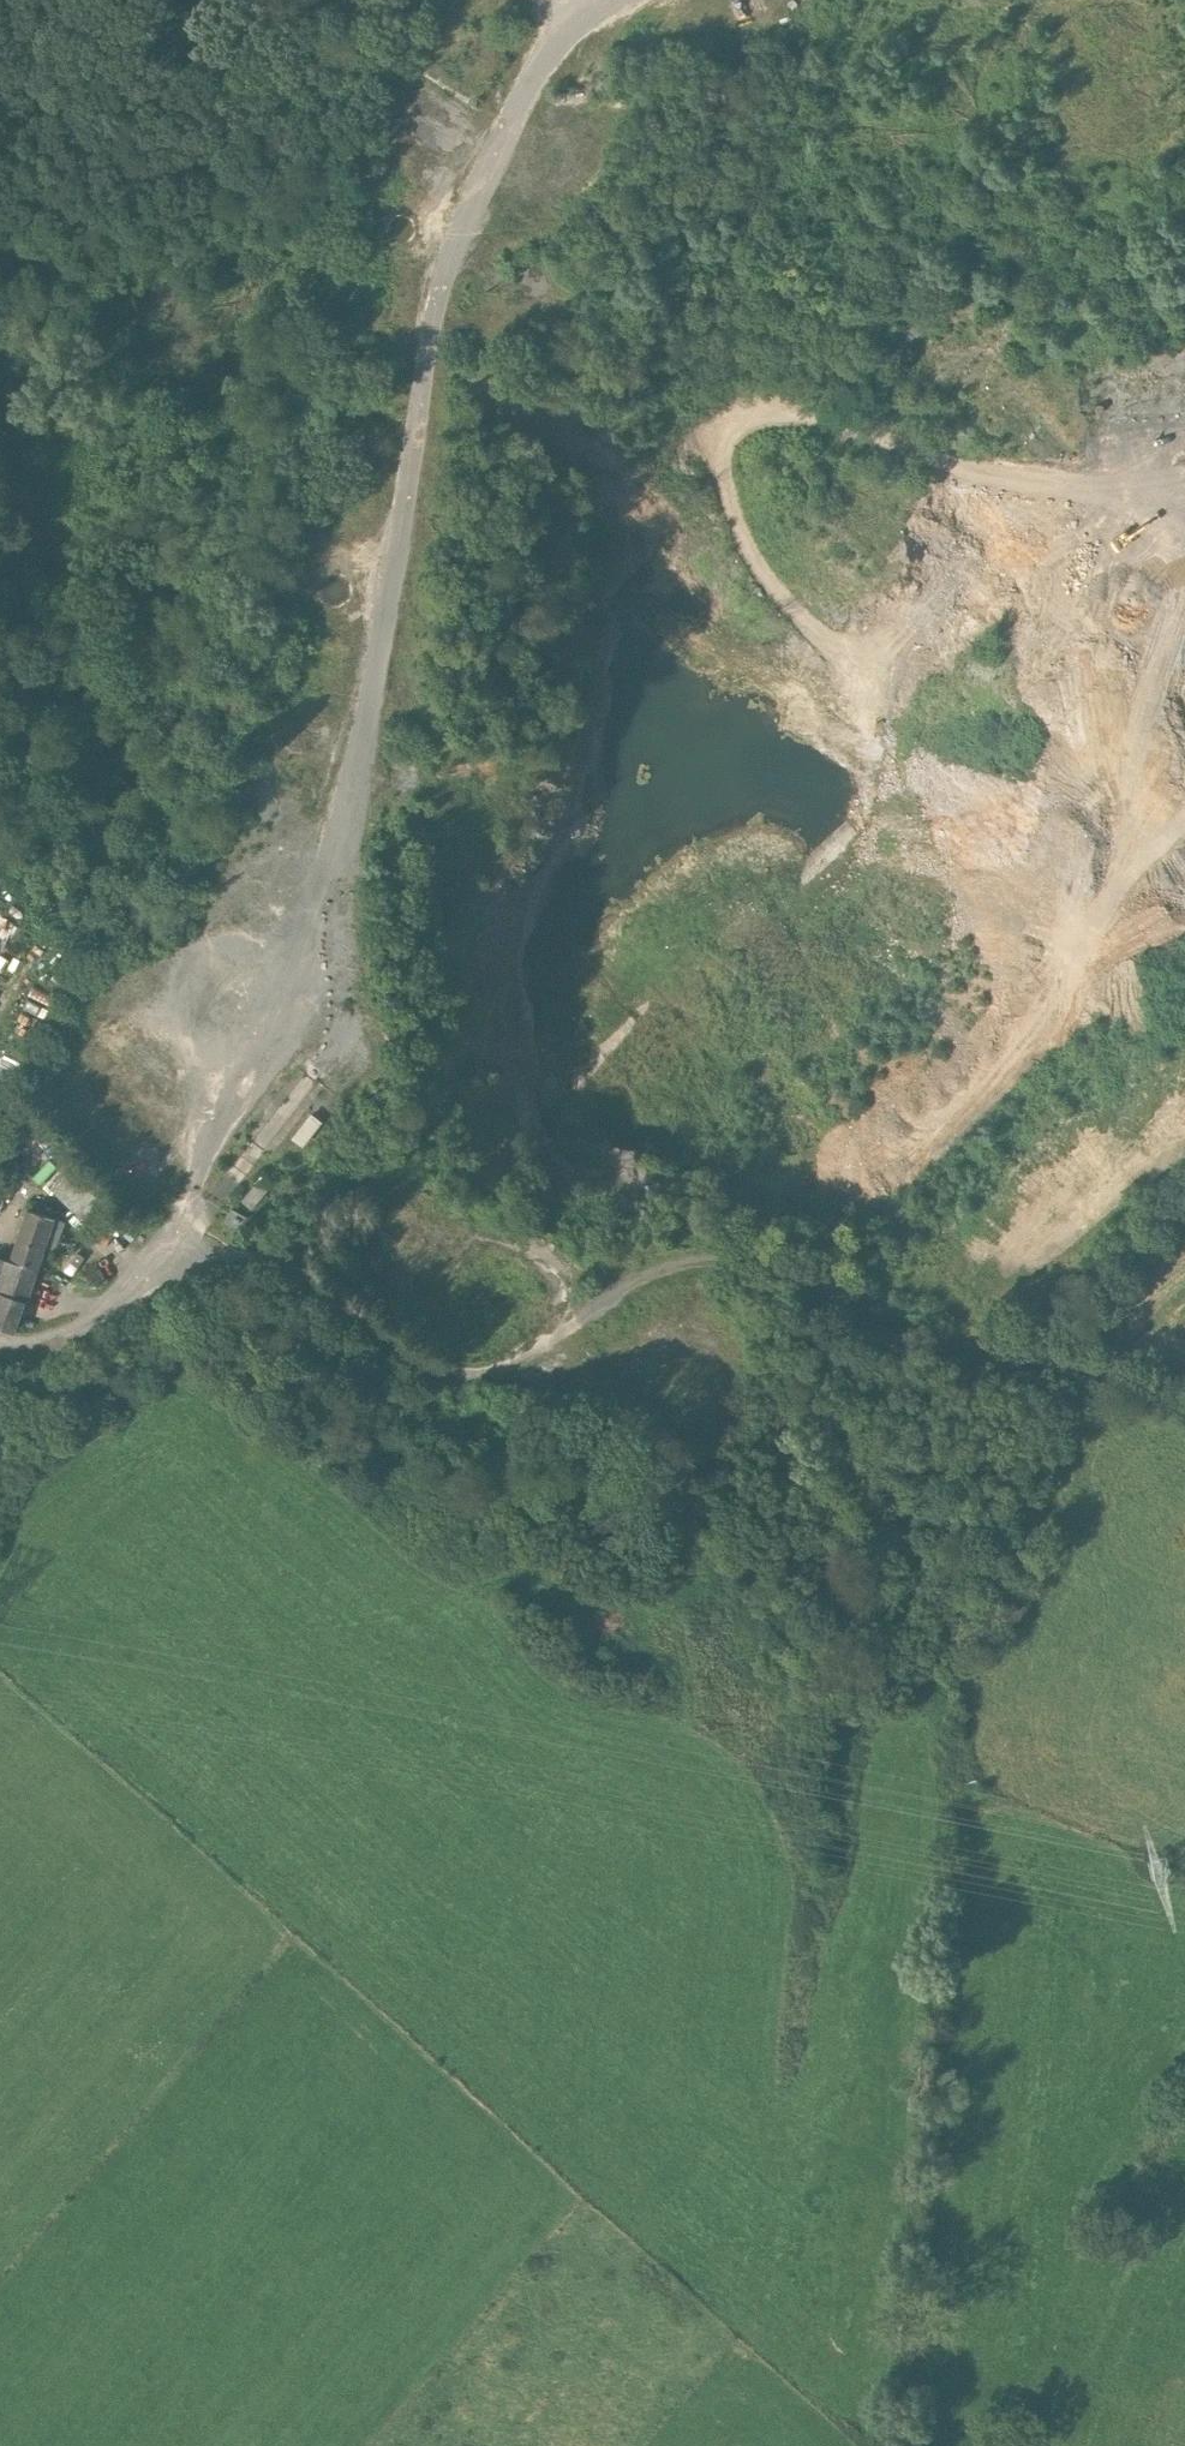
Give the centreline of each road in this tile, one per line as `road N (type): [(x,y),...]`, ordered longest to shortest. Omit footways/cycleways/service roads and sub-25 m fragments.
road 1 (track): [(197,1233),(299,1280),(411,1362),(461,1373),(502,1366),(536,1347),(642,1274),(684,1255),(737,1248),(780,1255),(950,1339),(1086,1361),(1184,1407)]

